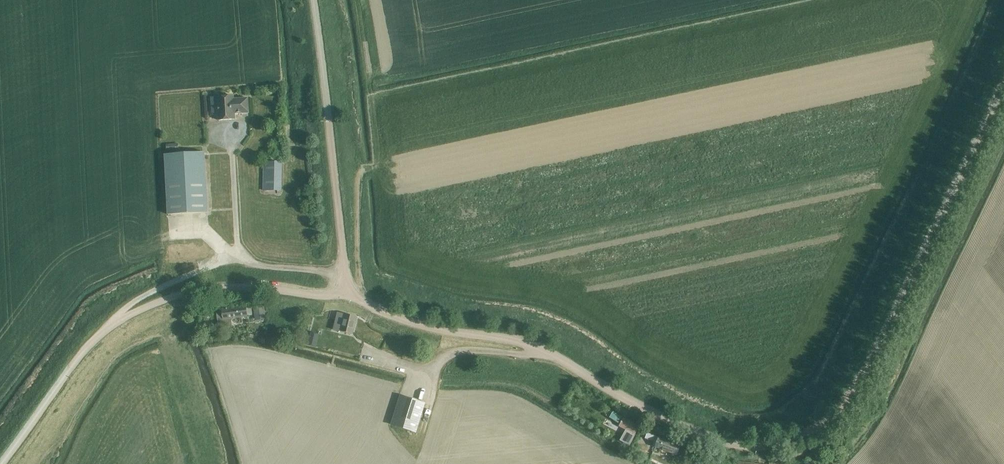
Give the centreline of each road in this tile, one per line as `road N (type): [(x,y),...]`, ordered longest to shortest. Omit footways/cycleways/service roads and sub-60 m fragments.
road 1 (tertiary): [(344,295),(432,328),(548,351),(731,445),(768,446),(808,434),(855,389),(1003,84)]
road 2 (tertiary): [(2,463),(90,348),(152,305),(242,287),(344,295)]
road 3 (tertiary): [(344,295),(317,0)]

